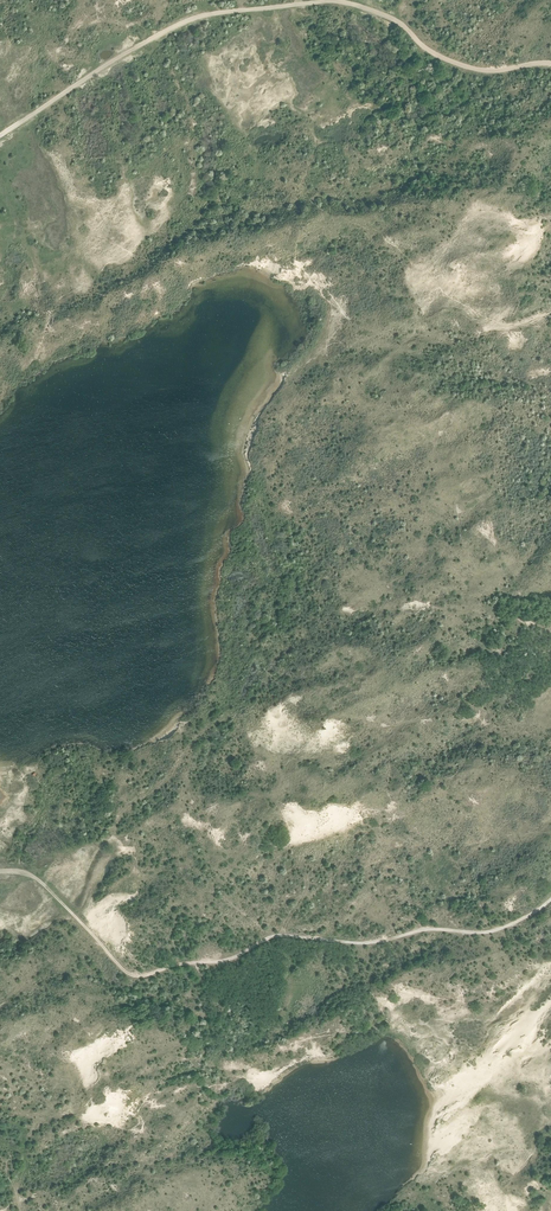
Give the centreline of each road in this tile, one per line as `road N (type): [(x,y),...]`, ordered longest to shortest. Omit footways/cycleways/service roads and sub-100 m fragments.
road 1 (track): [(550,62),(465,66),(401,23),(341,2),(249,9),(156,36),(0,135)]

